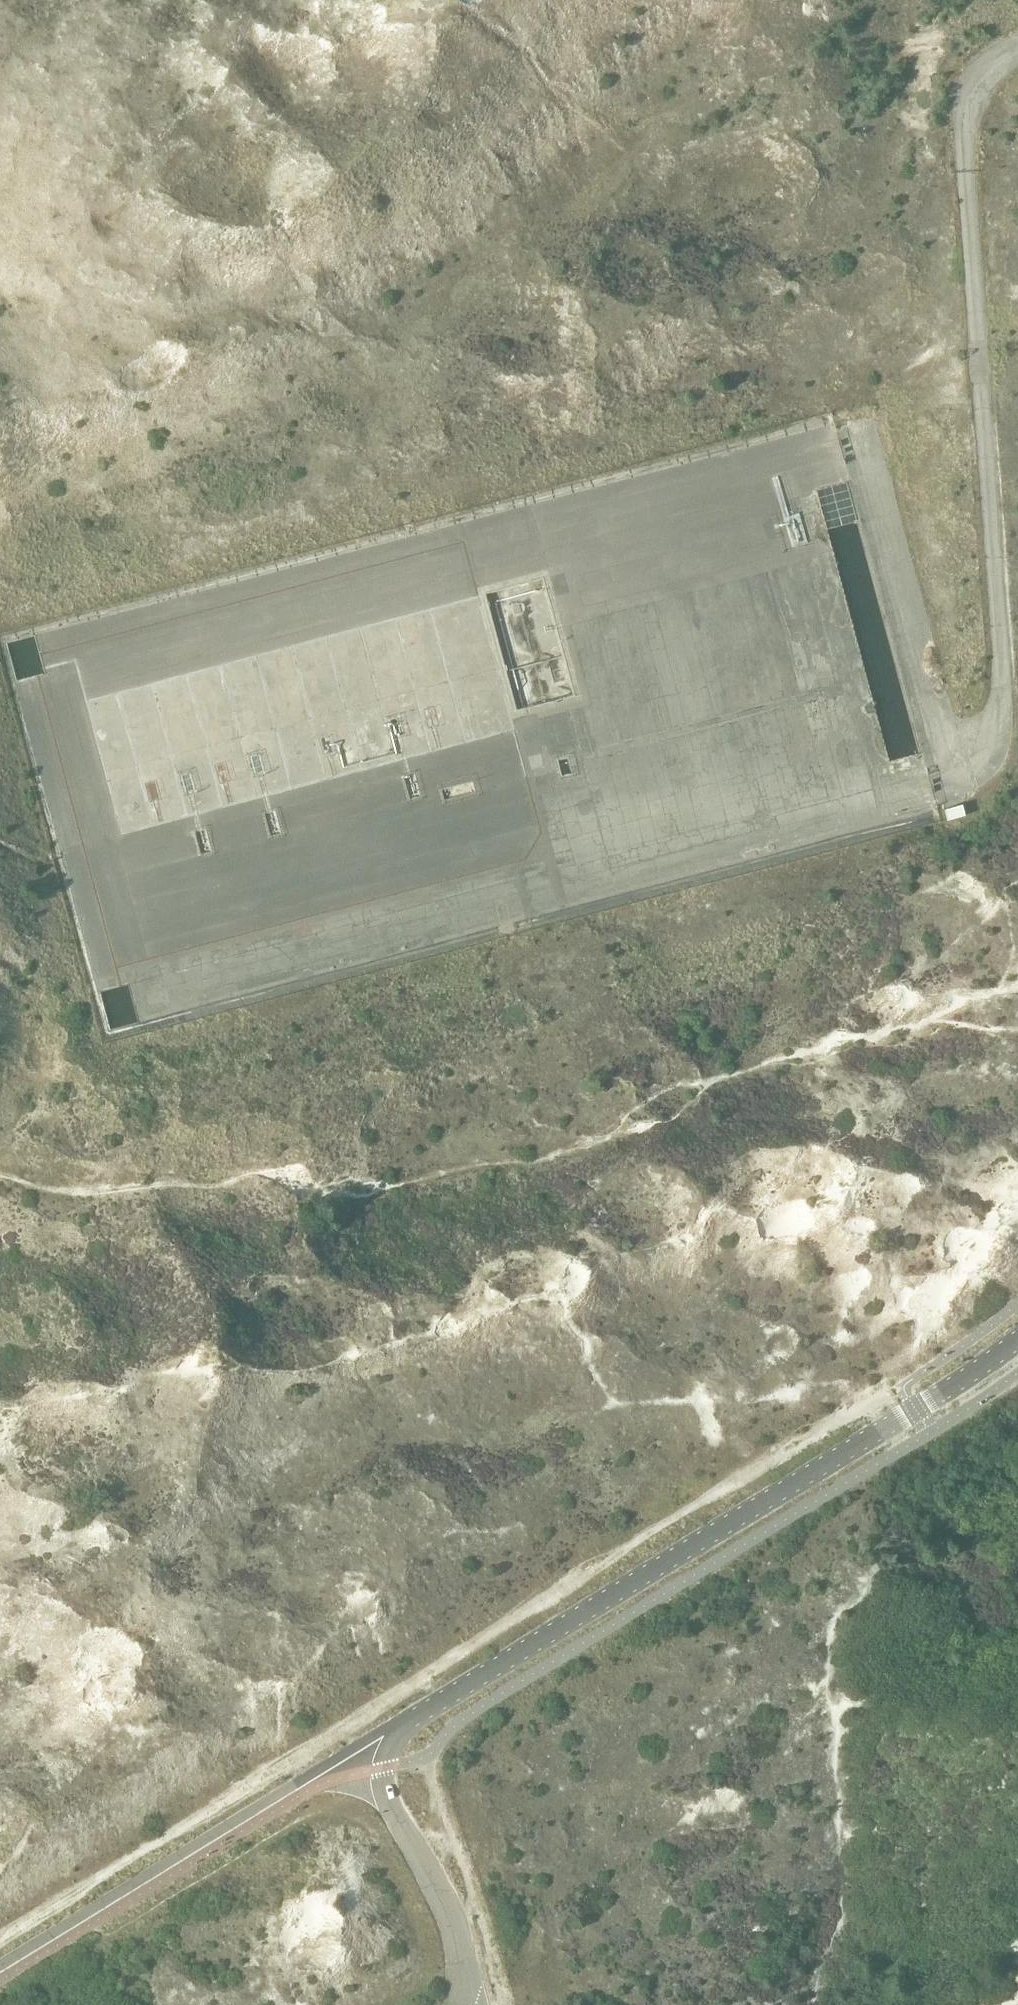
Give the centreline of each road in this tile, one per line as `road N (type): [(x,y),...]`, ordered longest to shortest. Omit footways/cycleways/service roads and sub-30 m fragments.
road 1 (tertiary): [(407,1721),(1017,1339)]
road 2 (tertiary): [(407,1721),(0,1963)]
road 3 (tertiary): [(457,2004),(462,1974),(454,1926),(385,1790),(385,1761),(399,1732)]

